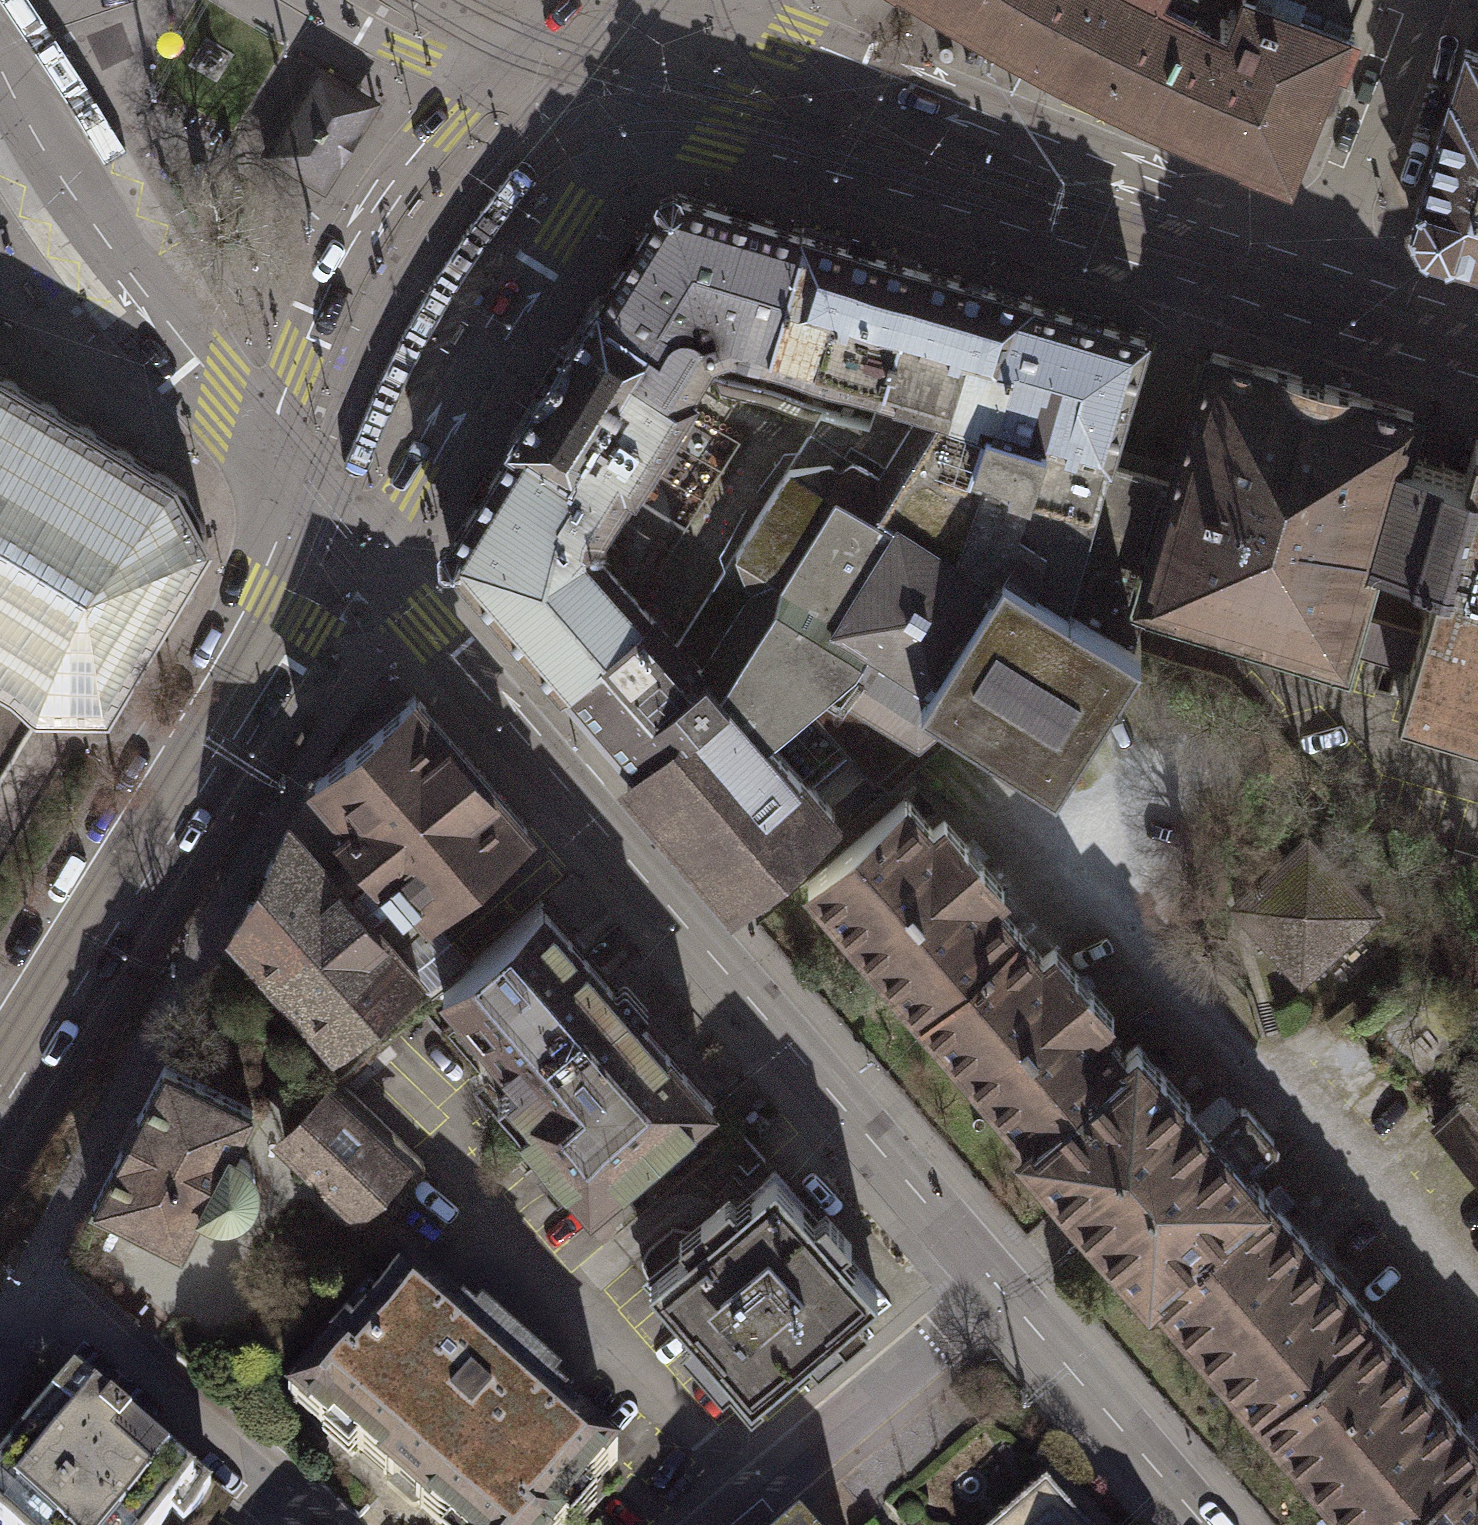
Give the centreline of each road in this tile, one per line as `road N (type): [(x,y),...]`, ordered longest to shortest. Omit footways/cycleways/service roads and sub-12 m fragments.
road 1 (tertiary): [(351,558),(490,700),(995,1282)]
road 2 (secondary): [(591,68),(1302,291)]
road 3 (primary): [(0,1120),(351,558)]
road 4 (primary): [(271,471),(245,564),(203,655),(0,982)]
road 5 (primary): [(351,558),(404,485),(565,217),(591,68)]
road 6 (primary): [(591,68),(478,103),(411,156),(318,309),(290,373),(271,471)]
road 7 (tertiary): [(0,71),(119,281),(271,471)]
road 8 (residential): [(995,1282),(709,1524)]
road 9 (residential): [(25,1280),(300,1524)]
road 10 (tertiary): [(995,1282),(1205,1524)]
road 11 (residential): [(1302,291),(1415,0)]
road 12 (tertiary): [(305,0),(398,52),(439,65),(591,68)]
road 13 (secondary): [(1302,291),(1477,344)]

